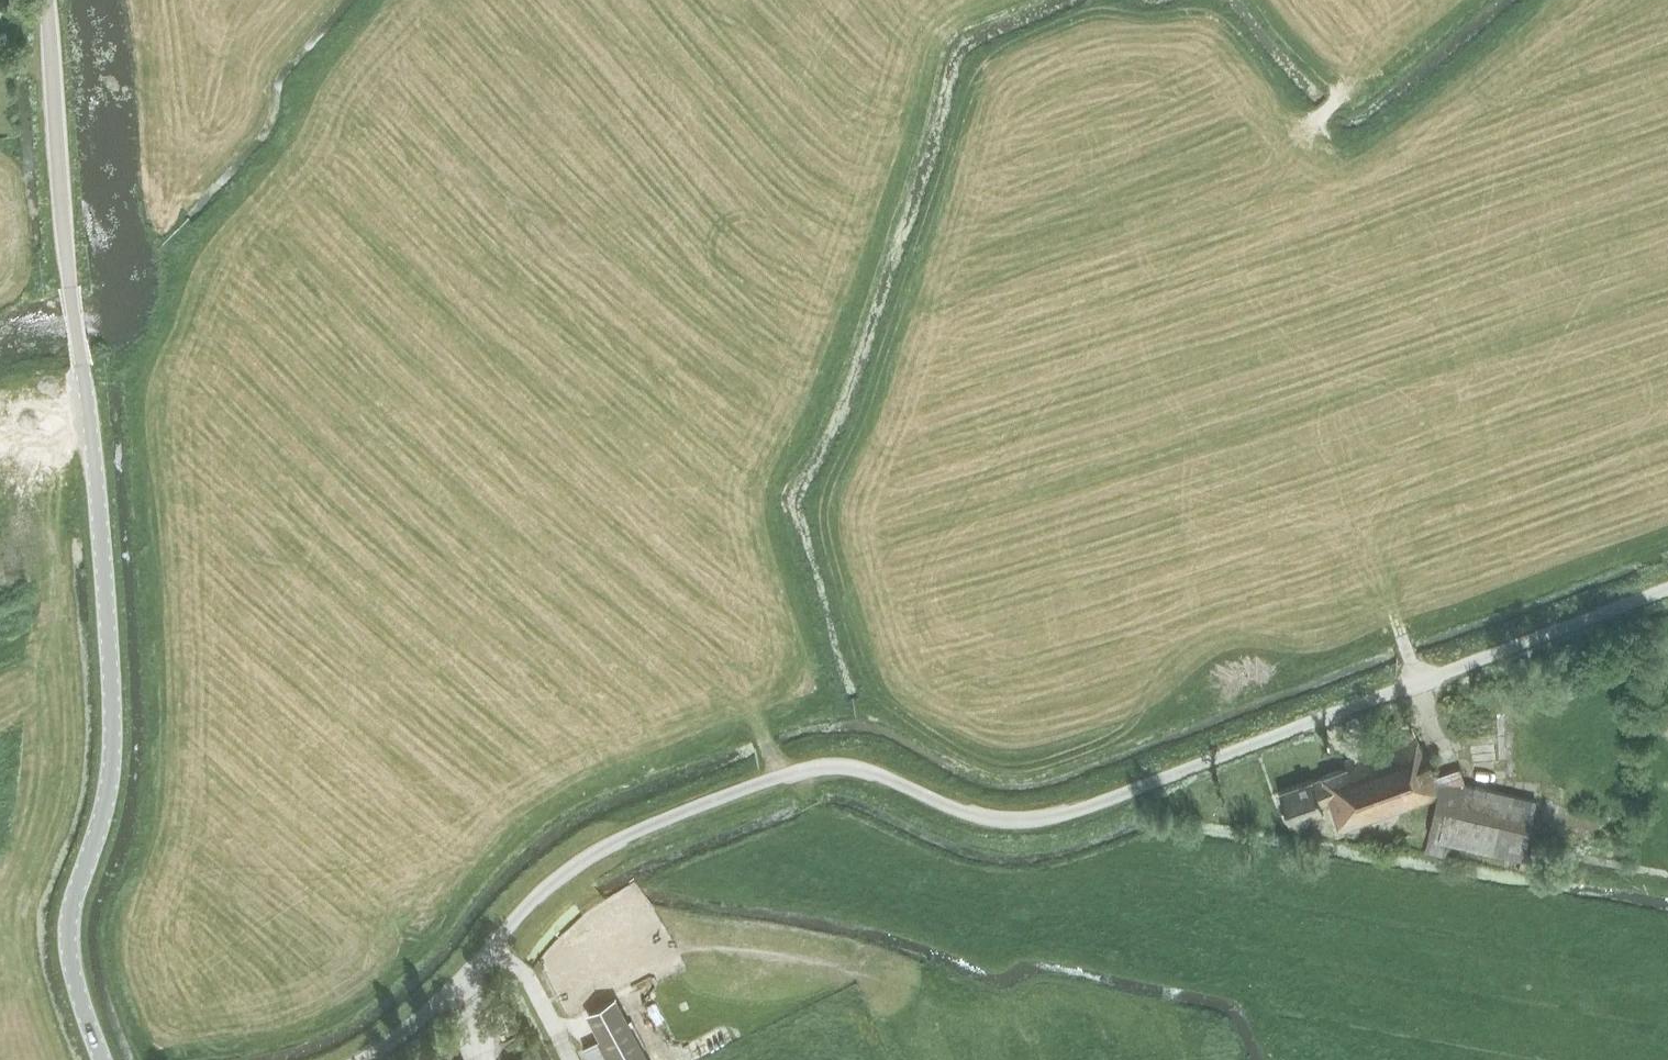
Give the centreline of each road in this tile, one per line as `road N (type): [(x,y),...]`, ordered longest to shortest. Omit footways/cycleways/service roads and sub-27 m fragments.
road 1 (unclassified): [(365,1059),(439,1002),(537,896),(581,863),(776,778),(853,768),(966,814),(1041,819),(1667,590)]
road 2 (unclassified): [(102,1059),(68,931),(107,796),(112,704),(46,0)]
road 3 (track): [(493,947),(529,976),(569,1059)]

